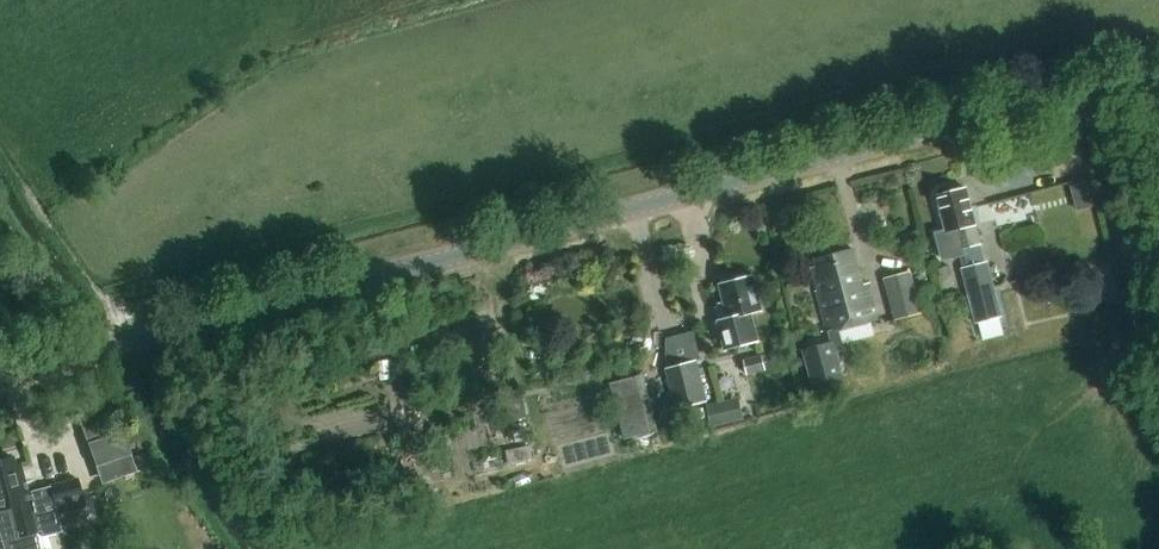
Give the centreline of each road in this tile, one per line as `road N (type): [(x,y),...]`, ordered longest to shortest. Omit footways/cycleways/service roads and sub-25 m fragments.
road 1 (tertiary): [(0,375),(883,139),(1083,96),(1158,89)]

